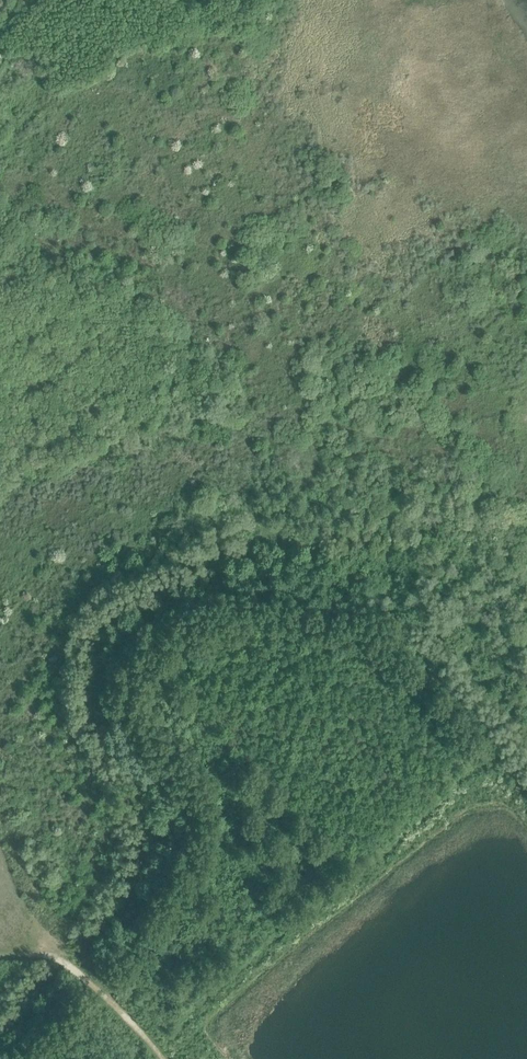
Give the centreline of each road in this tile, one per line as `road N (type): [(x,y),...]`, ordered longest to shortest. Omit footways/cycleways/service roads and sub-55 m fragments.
road 1 (track): [(0,957),(35,954),(77,966),(168,1058)]

